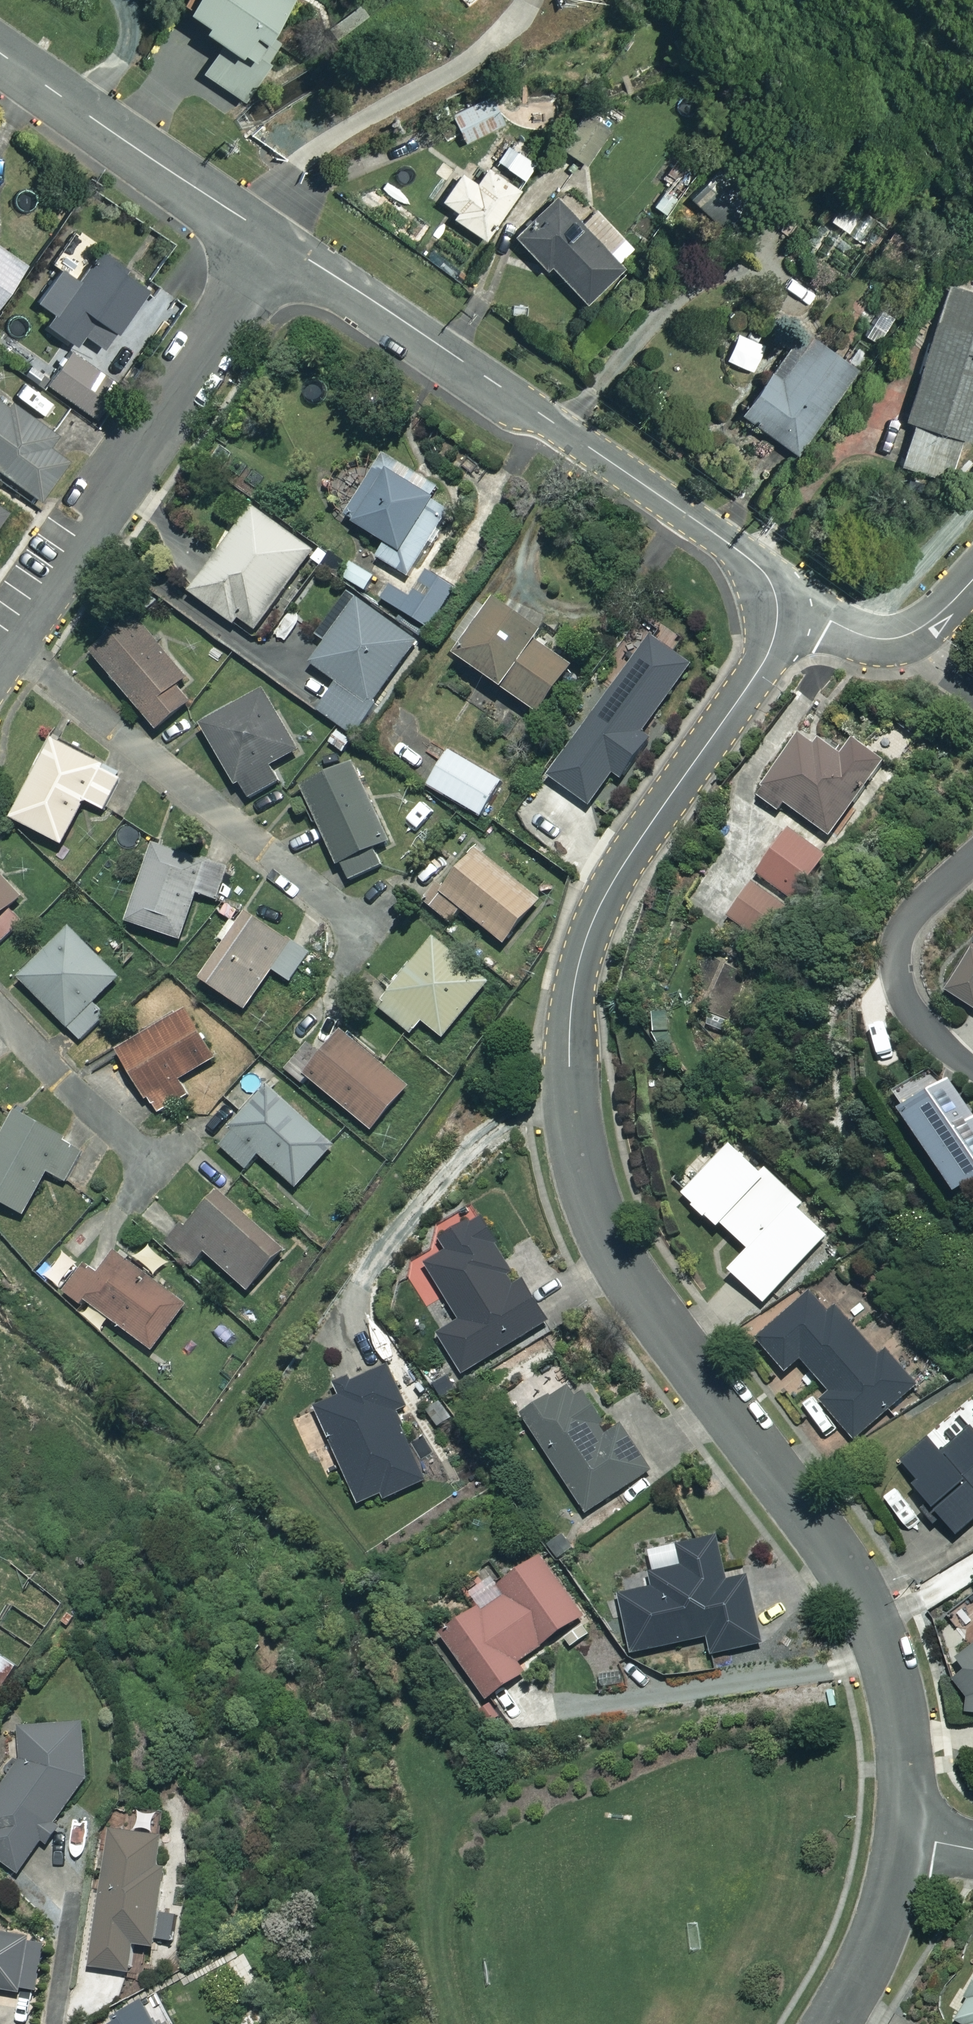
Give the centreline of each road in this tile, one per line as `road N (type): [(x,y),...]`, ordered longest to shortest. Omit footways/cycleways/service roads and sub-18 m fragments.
road 1 (residential): [(905,1836),(902,1732),(877,1623),(816,1527),(631,1282),(587,1184),(570,1077),(573,994),(591,926),(640,839),(767,656),(776,596)]
road 2 (residential): [(776,596),(769,579),(729,543),(278,245)]
road 3 (residential): [(0,653),(278,245)]
road 4 (residential): [(278,245),(0,50)]
road 5 (residential): [(972,859),(912,914),(896,963),(901,994),(920,1023),(972,1070)]
road 6 (residential): [(833,2023),(879,1937),(905,1836)]
road 7 (residential): [(900,637),(856,634),(776,596)]

